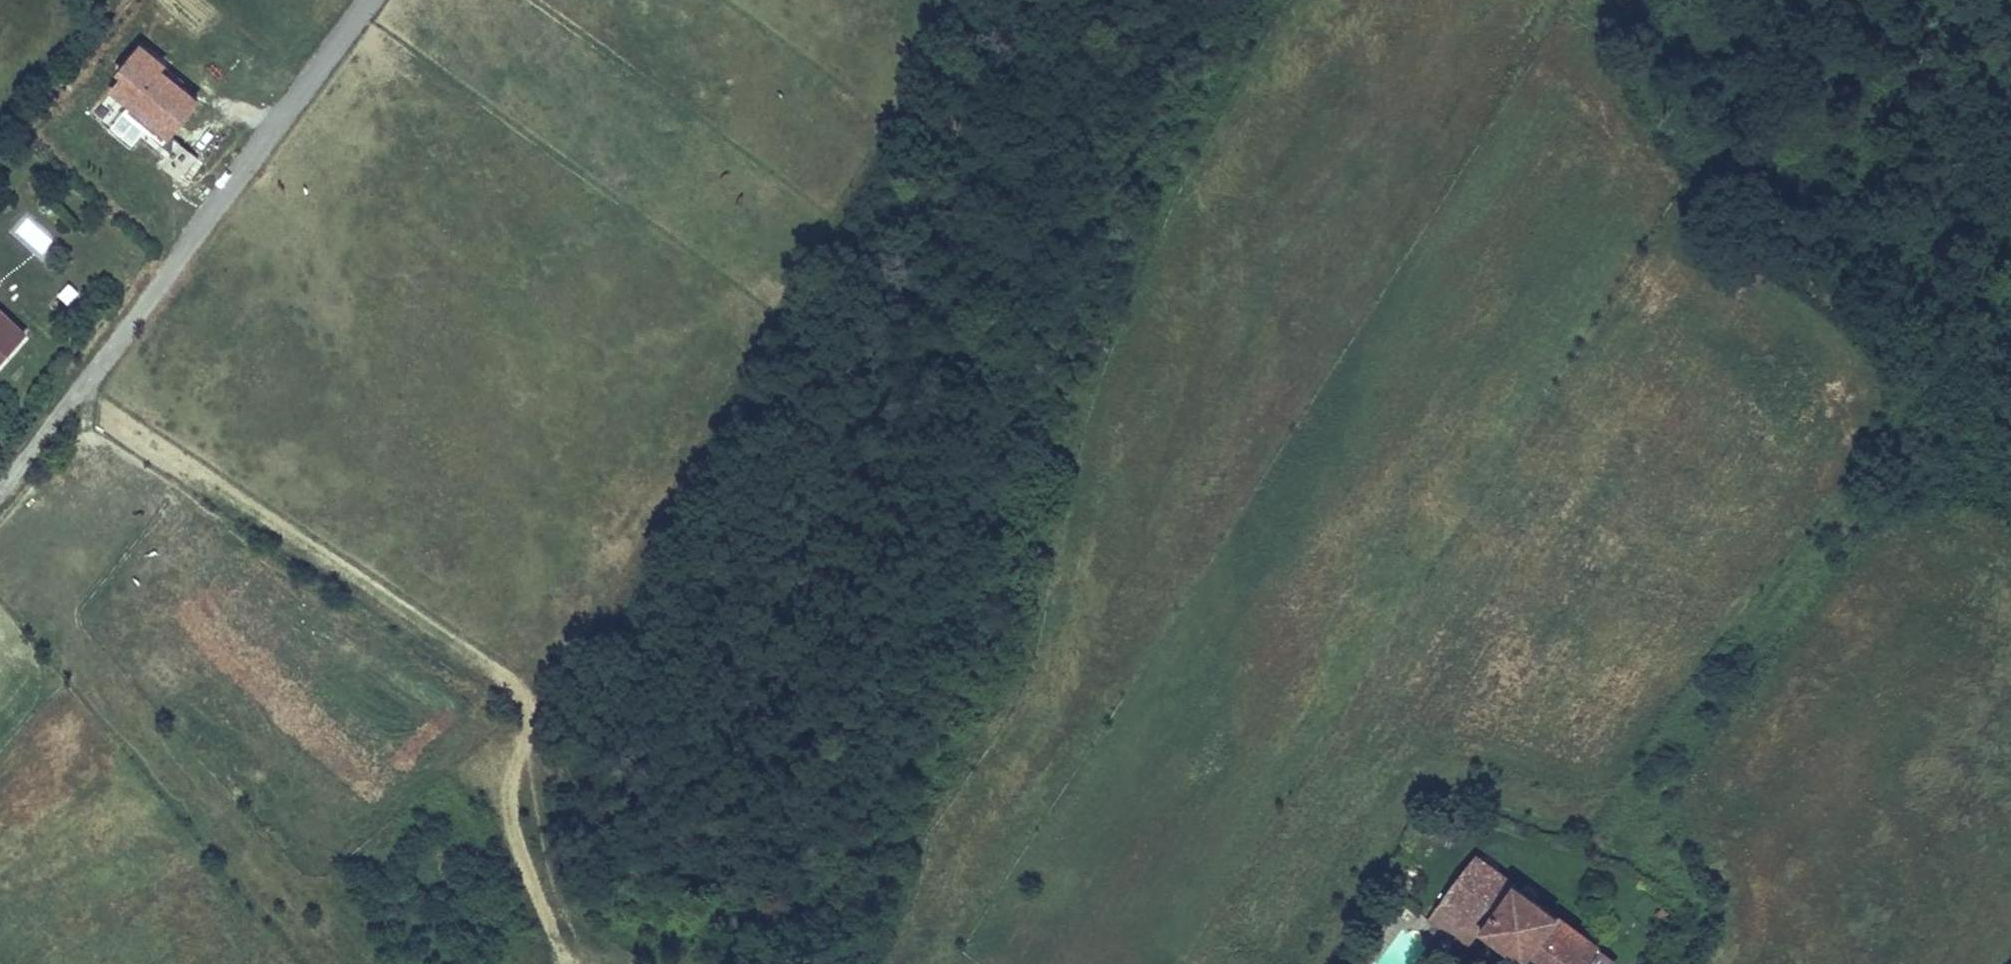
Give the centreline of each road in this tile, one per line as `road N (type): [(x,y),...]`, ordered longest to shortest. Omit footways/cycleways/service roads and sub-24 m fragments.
road 1 (residential): [(370,0),(0,493)]

